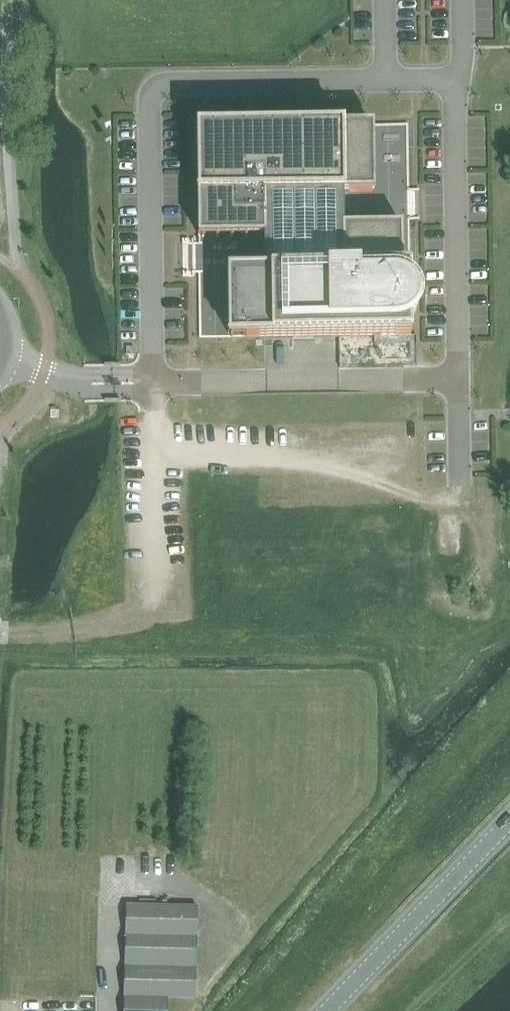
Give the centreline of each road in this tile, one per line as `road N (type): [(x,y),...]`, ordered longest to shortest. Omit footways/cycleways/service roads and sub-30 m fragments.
road 1 (track): [(460,481),(458,492),(438,501),(283,462),(155,457)]
road 2 (tertiary): [(327,1010),(509,820)]

